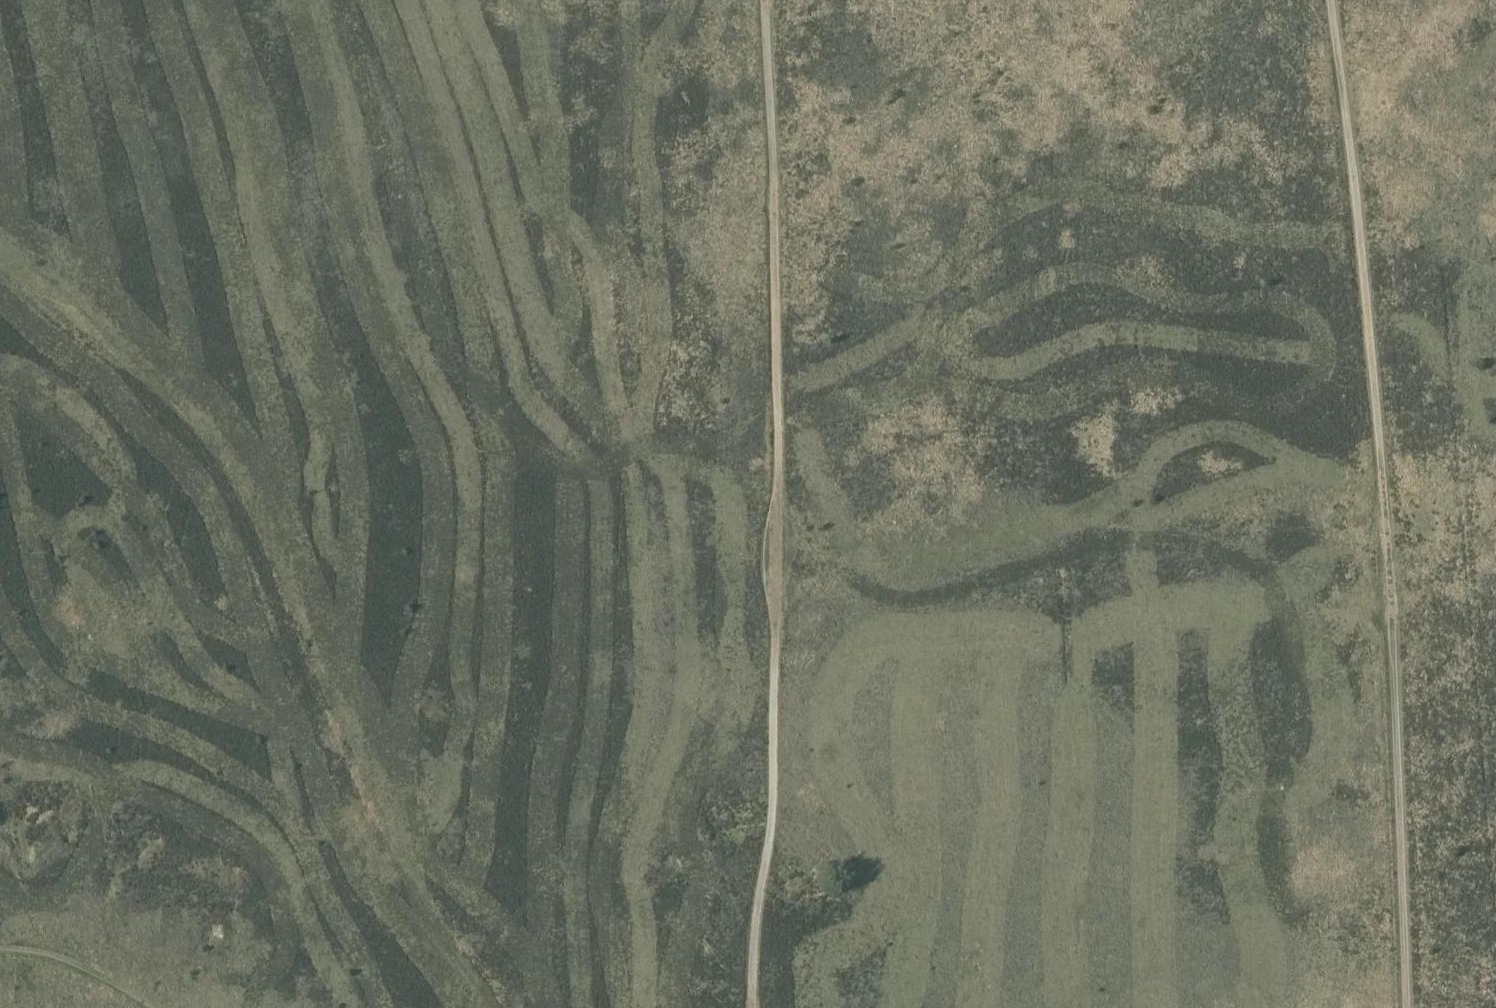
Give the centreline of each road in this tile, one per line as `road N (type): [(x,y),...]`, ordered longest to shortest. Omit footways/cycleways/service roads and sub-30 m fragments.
road 1 (track): [(757,1007),(771,827),(777,478),(770,0)]

